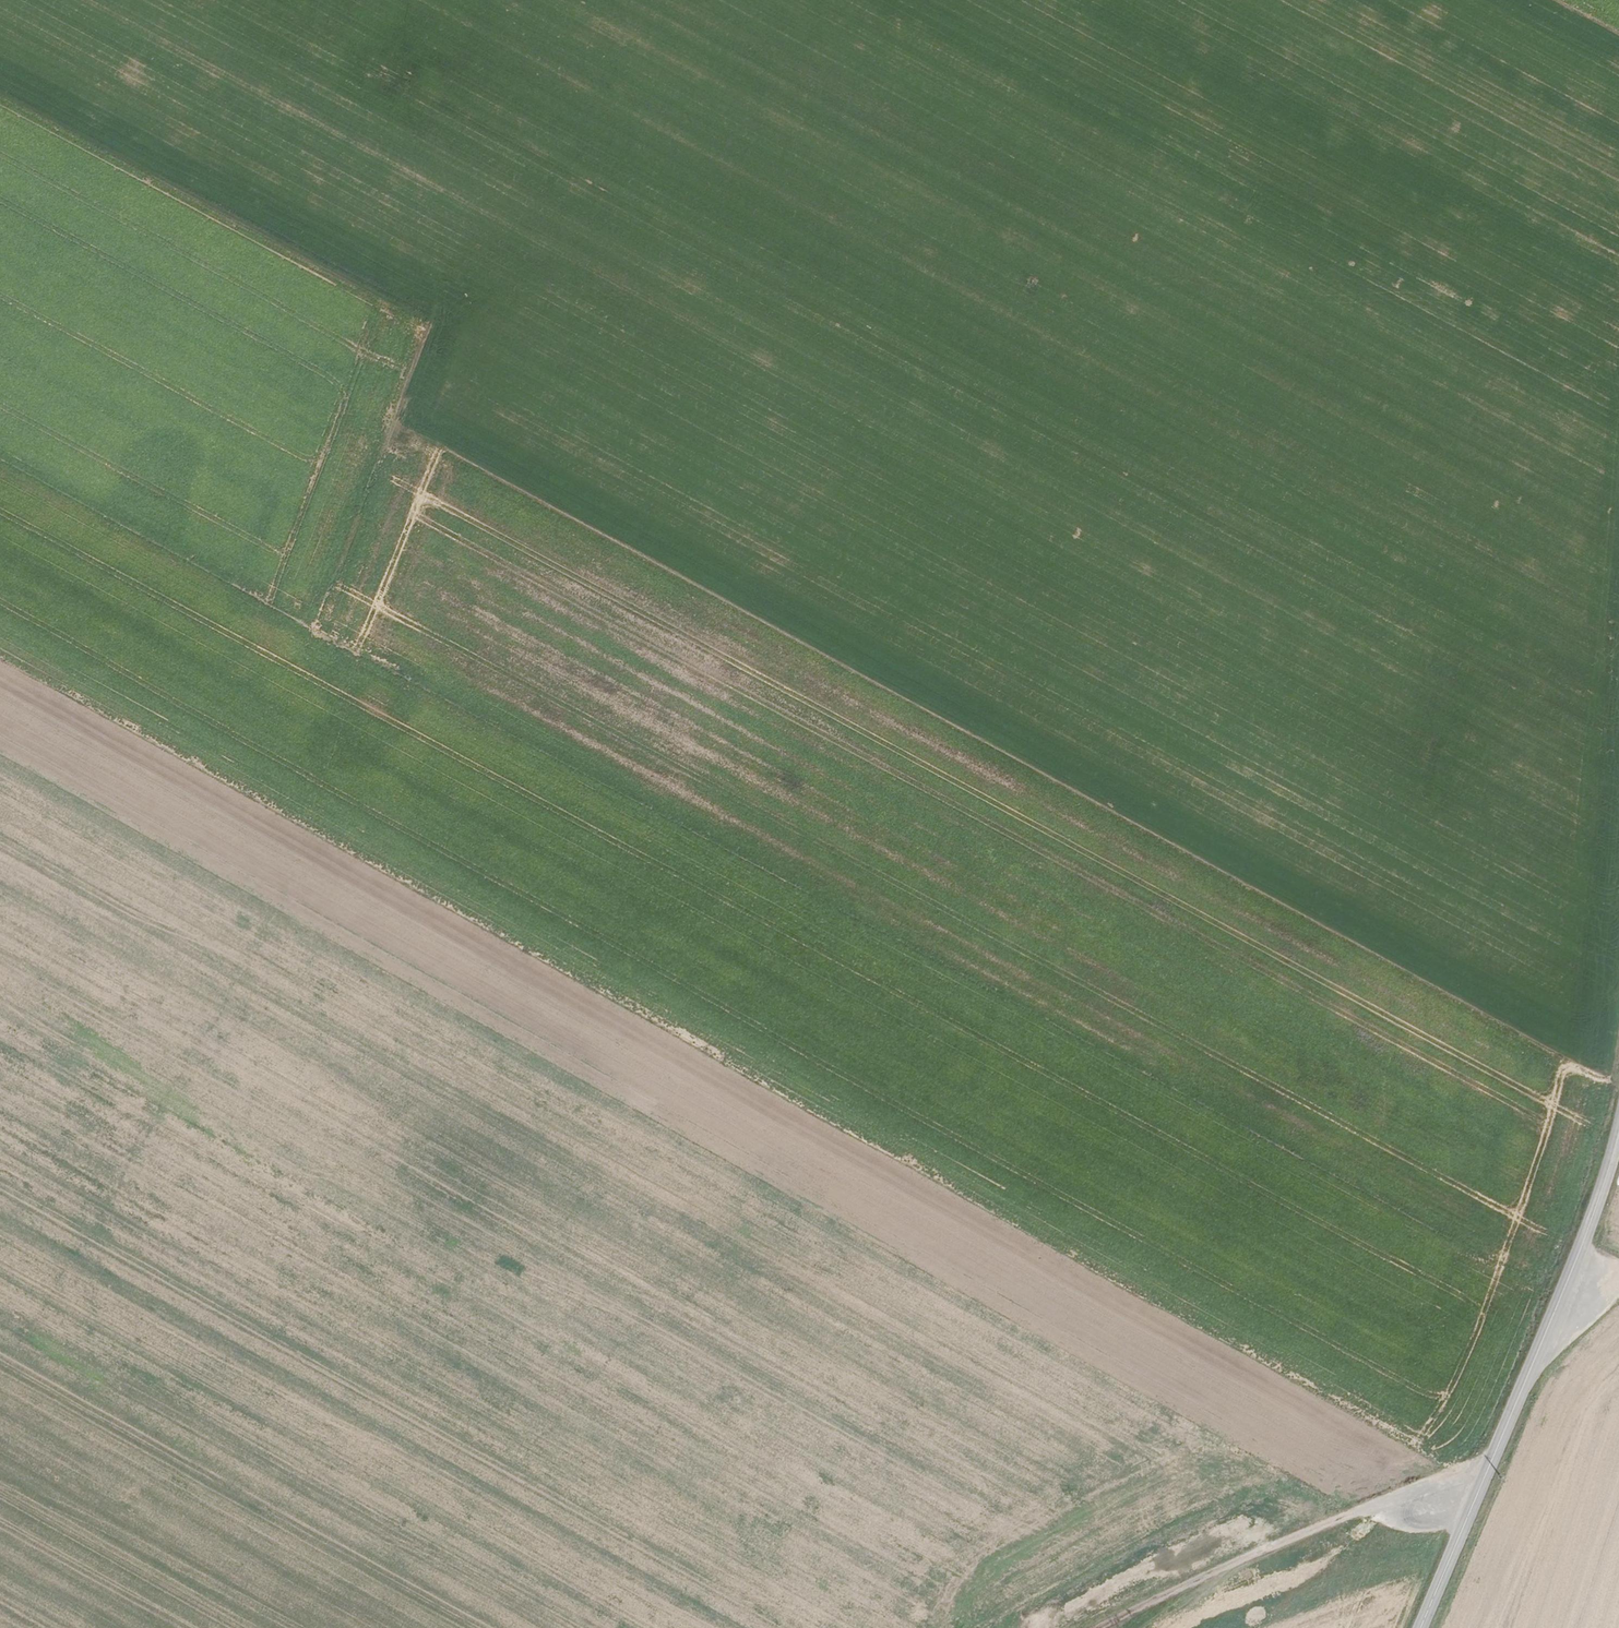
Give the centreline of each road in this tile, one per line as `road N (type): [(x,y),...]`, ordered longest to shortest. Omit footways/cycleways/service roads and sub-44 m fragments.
road 1 (secondary): [(1422,1627),(1573,1266),(1618,1131)]
road 2 (track): [(1492,1459),(1113,1627)]

